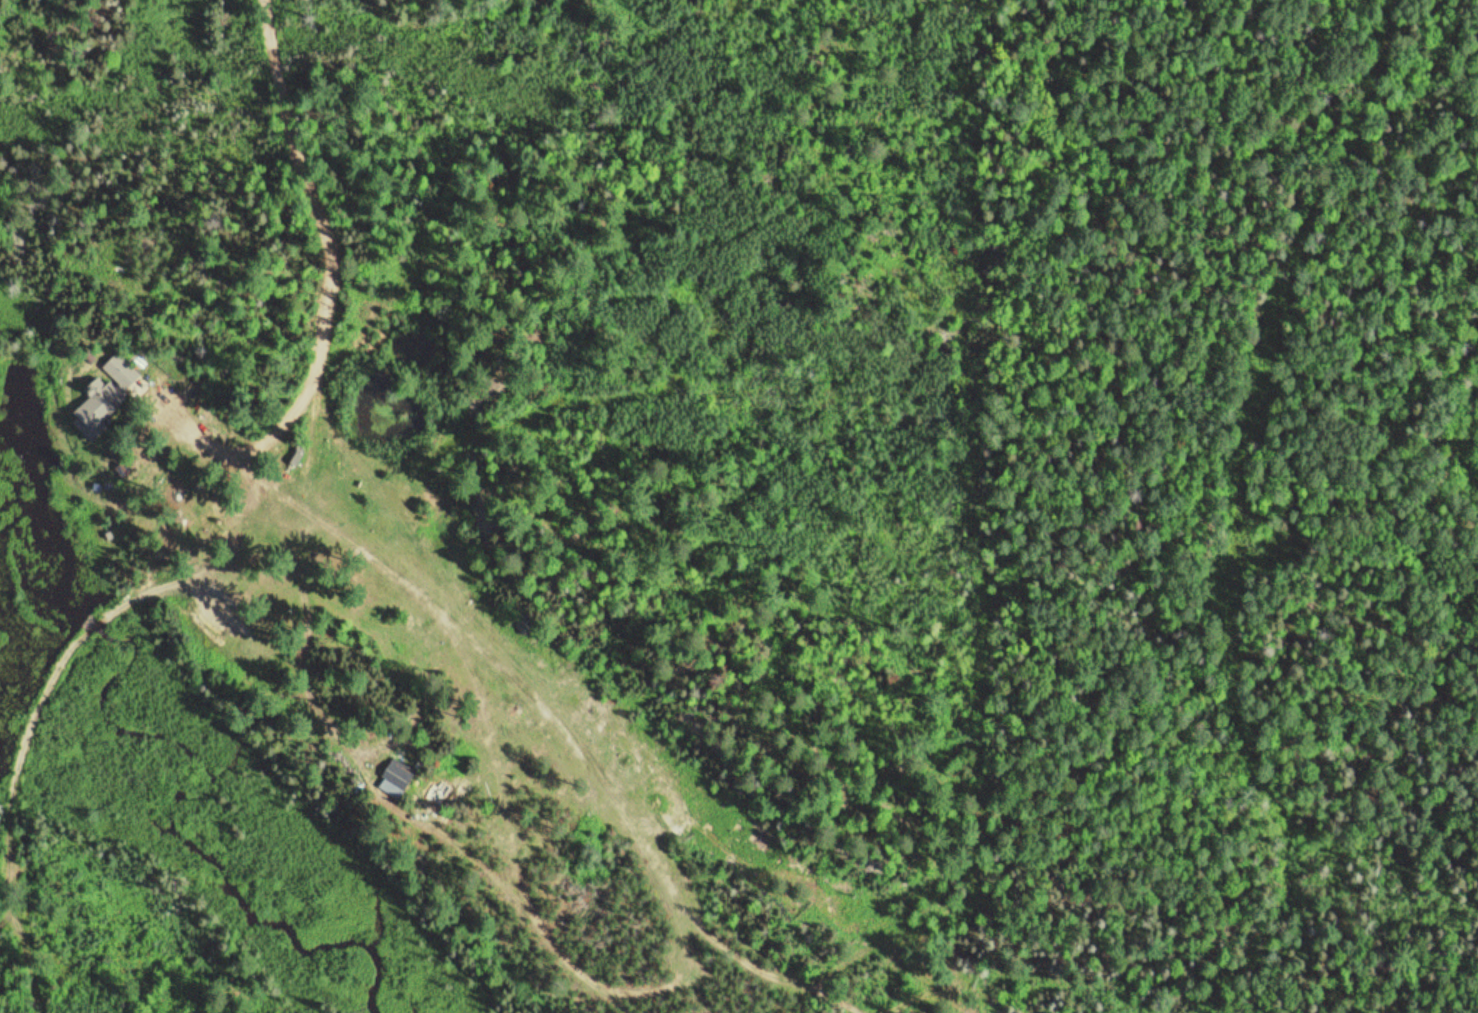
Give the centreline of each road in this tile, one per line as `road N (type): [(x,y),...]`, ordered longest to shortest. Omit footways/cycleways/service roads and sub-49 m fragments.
road 1 (track): [(58,668),(7,803),(12,931),(58,1012)]

